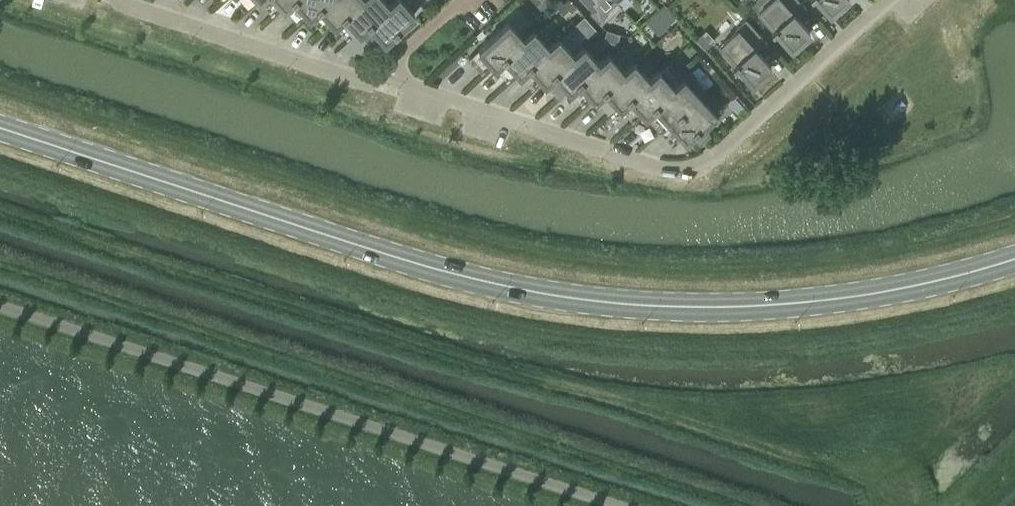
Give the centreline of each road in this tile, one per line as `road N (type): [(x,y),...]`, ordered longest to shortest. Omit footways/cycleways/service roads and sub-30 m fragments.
road 1 (secondary): [(0,127),(406,260),(580,299),(750,306),(846,298),(1014,259)]
road 2 (residential): [(376,76),(642,163),(697,167),(889,0)]
road 3 (residential): [(115,0),(354,81),(376,76)]

